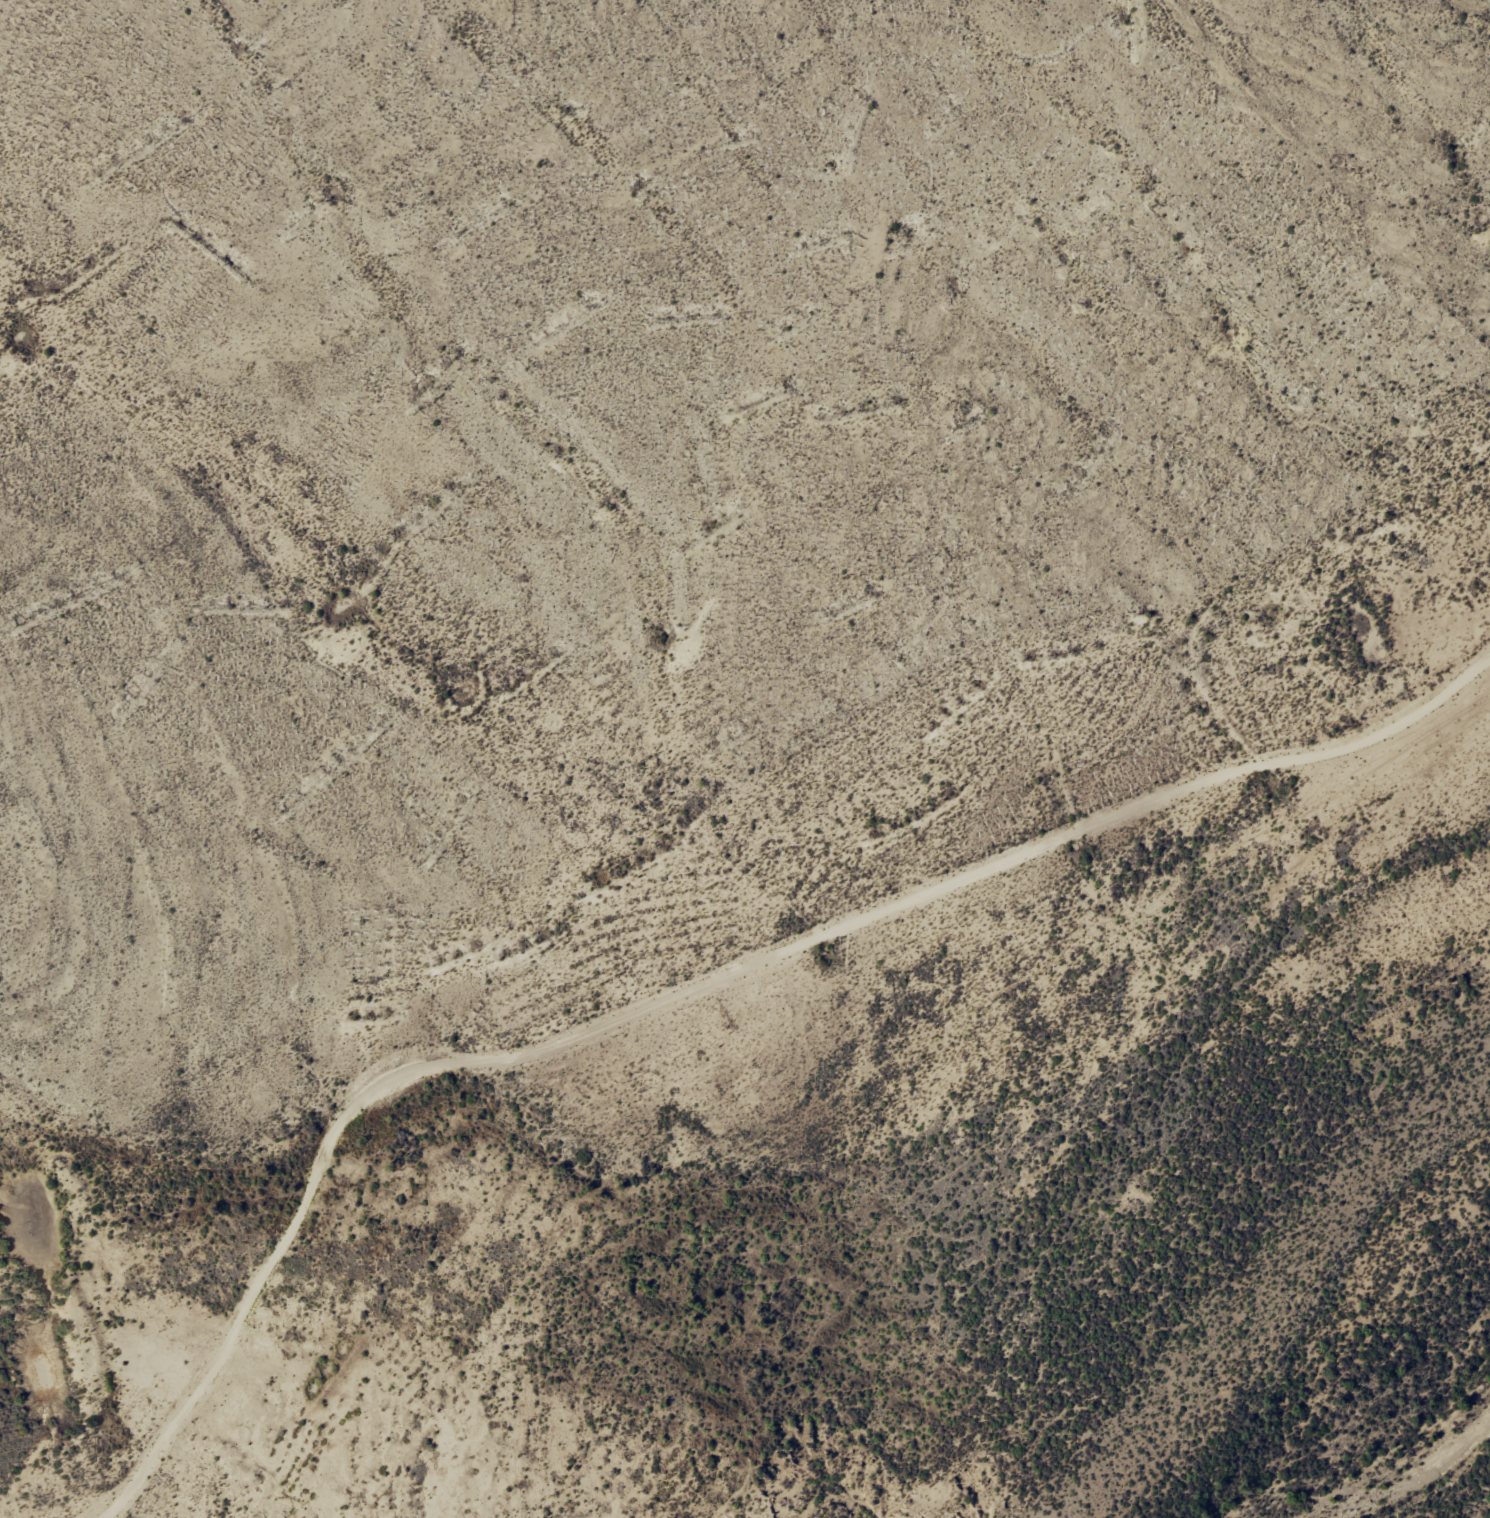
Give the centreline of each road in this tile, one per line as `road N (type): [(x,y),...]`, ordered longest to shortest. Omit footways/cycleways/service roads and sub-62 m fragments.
road 1 (track): [(128,1517),(252,1363),(321,1219),(465,1070),(1489,704)]

